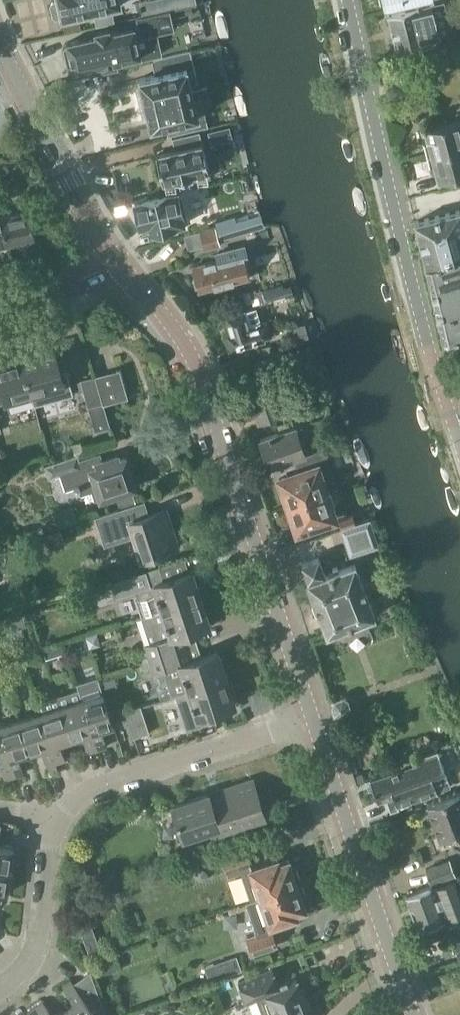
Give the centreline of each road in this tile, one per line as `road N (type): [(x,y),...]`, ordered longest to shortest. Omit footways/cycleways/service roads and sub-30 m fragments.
road 1 (unclassified): [(119,262),(189,349),(314,719)]
road 2 (unclassified): [(441,385),(397,235),(344,0)]
road 3 (unclassified): [(314,719),(416,1014)]
road 4 (residential): [(45,819),(75,793),(314,719)]
road 5 (unclassified): [(119,262),(0,47)]
road 6 (residential): [(0,984),(27,964),(45,819)]
road 7 (residential): [(0,305),(119,262)]

